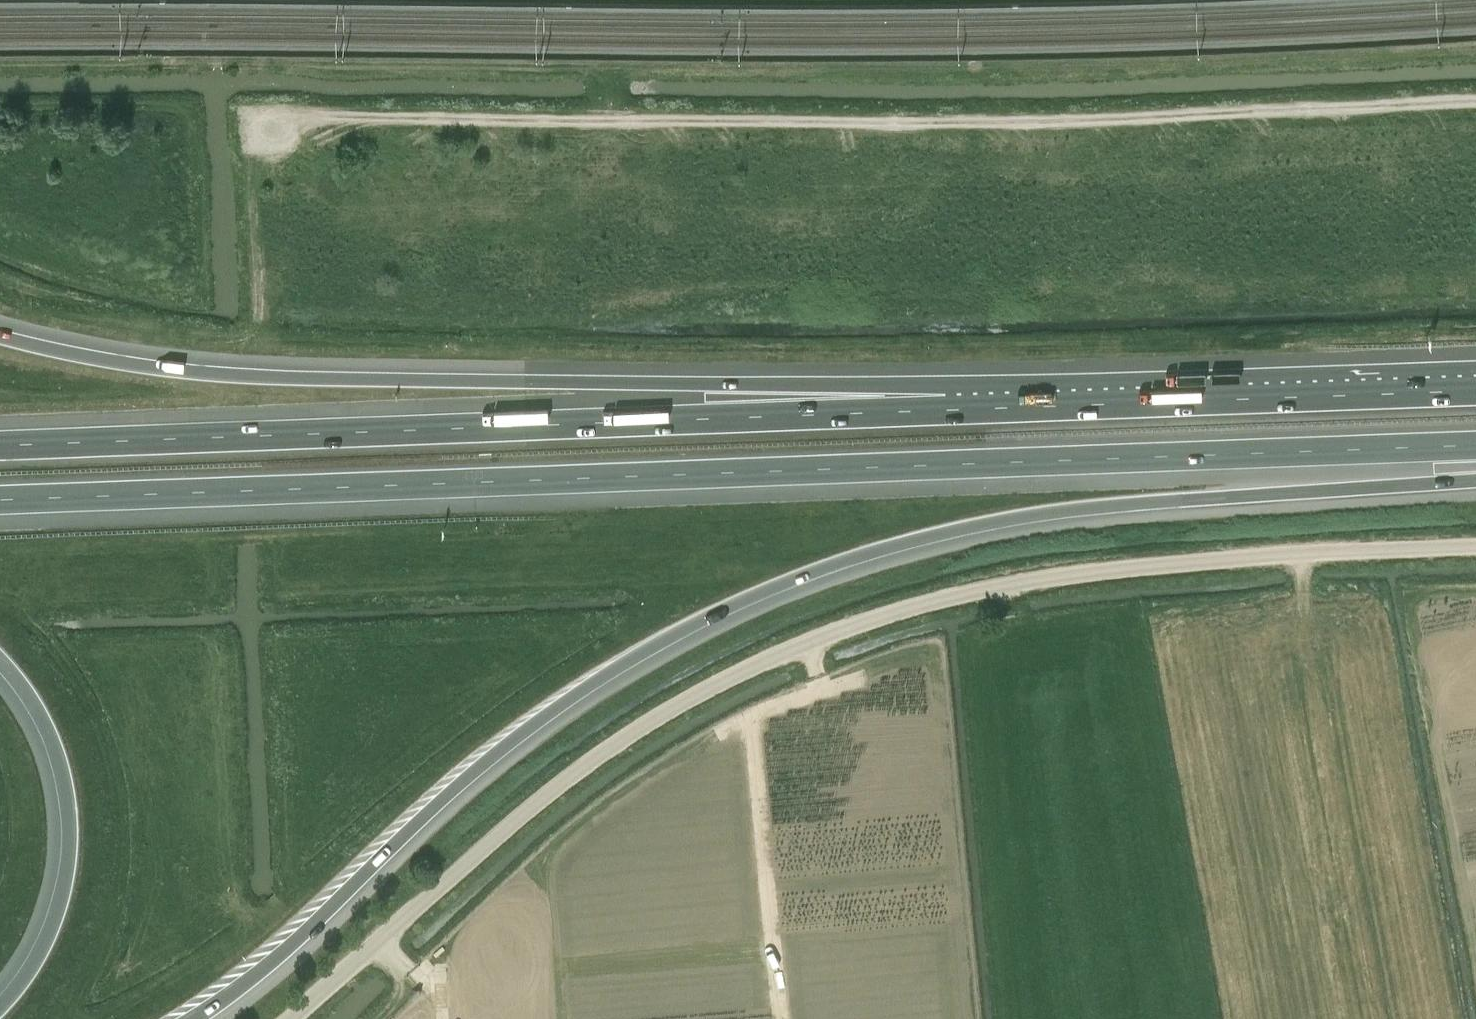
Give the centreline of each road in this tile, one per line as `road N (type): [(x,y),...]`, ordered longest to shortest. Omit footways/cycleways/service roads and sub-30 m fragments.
road 1 (motorway): [(0,499),(1475,444)]
road 2 (motorway): [(191,1018),(321,923),(443,805),(565,708),(709,622),(879,555),(1064,513),(1475,478)]
road 3 (unclassified): [(301,1018),(477,852),(632,730),(779,652),(1023,582),(1195,559),(1475,548)]
road 4 (track): [(1475,101),(1005,121),(299,120)]
road 5 (motorway): [(977,408),(702,383),(189,372),(0,335)]
road 6 (motorway): [(977,408),(0,447)]
road 7 (motorway): [(1475,390),(977,408)]
road 8 (motorway): [(0,661),(53,743),(71,852),(50,935),(0,1007)]

